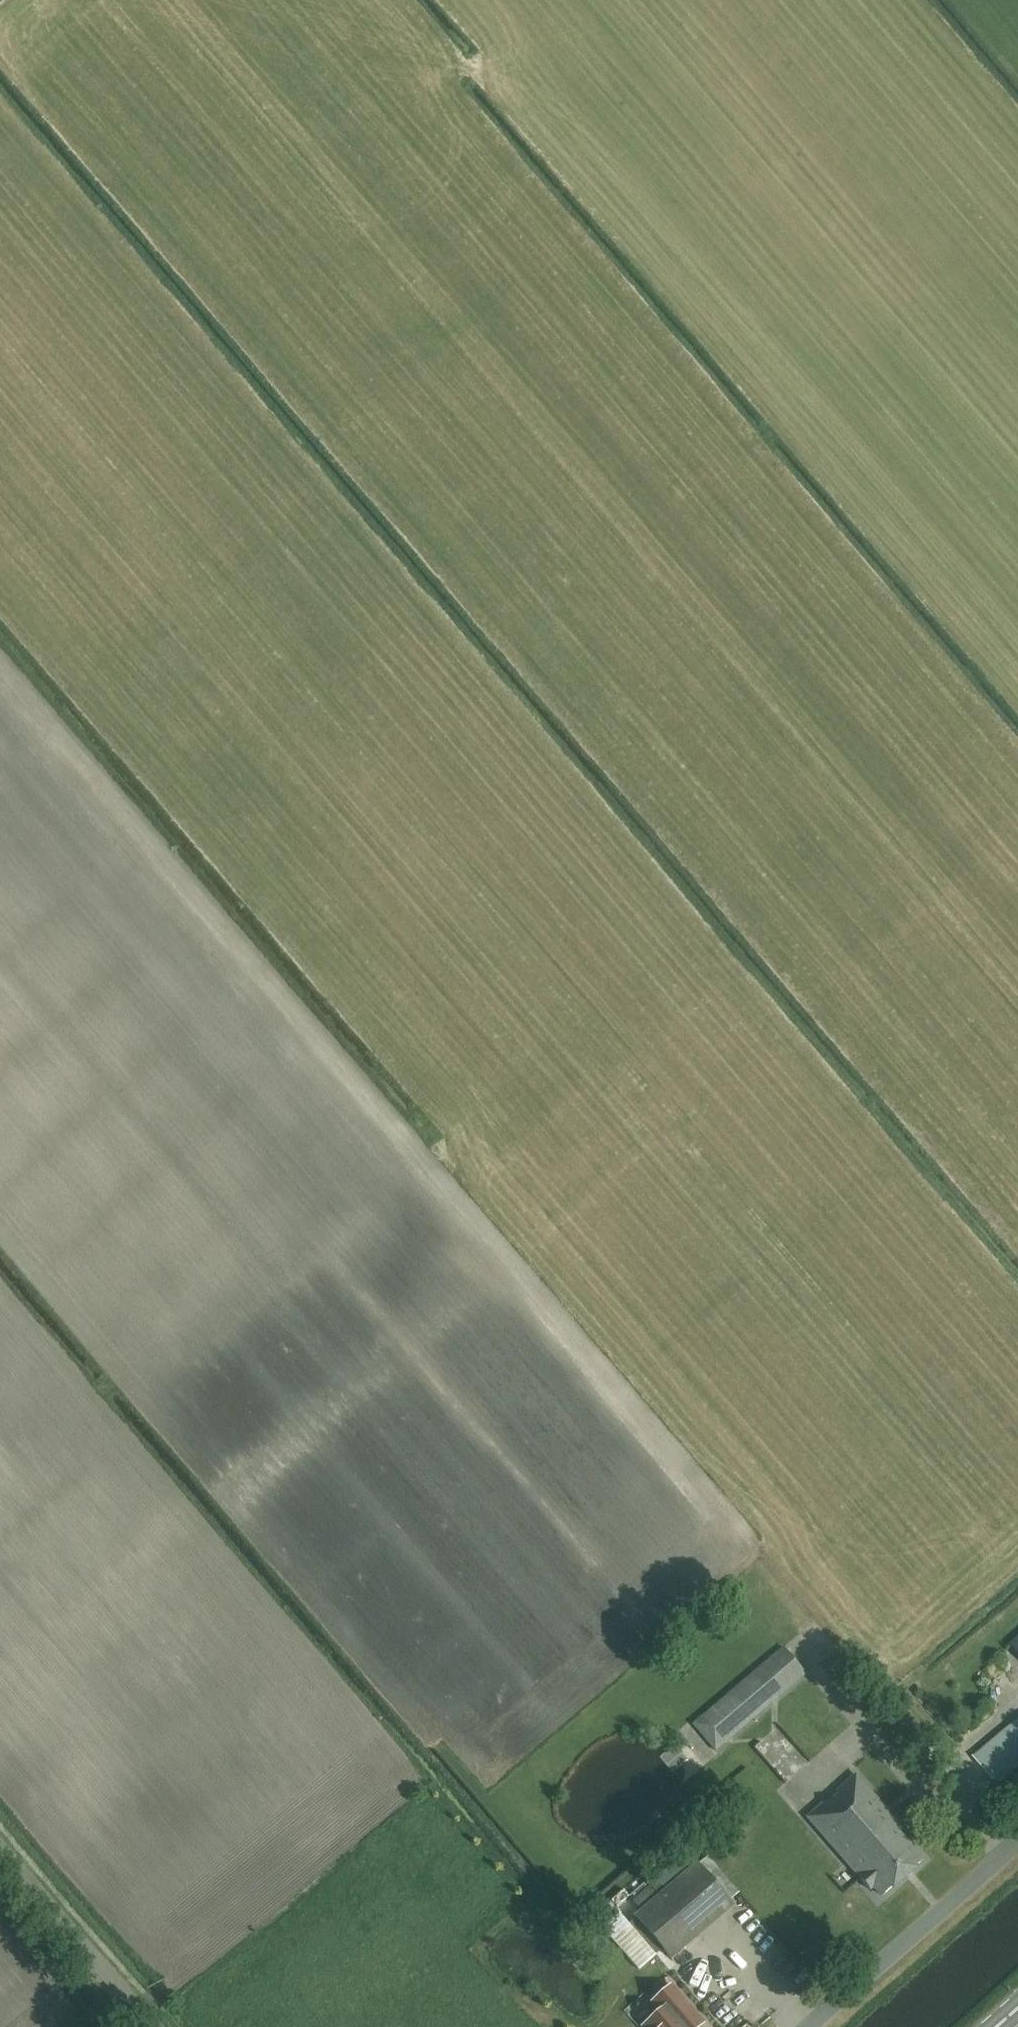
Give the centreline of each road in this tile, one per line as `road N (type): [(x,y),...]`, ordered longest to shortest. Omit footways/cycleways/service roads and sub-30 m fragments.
road 1 (unclassified): [(811,2026),(1017,1846)]
road 2 (unclassified): [(159,2026),(0,1842)]

